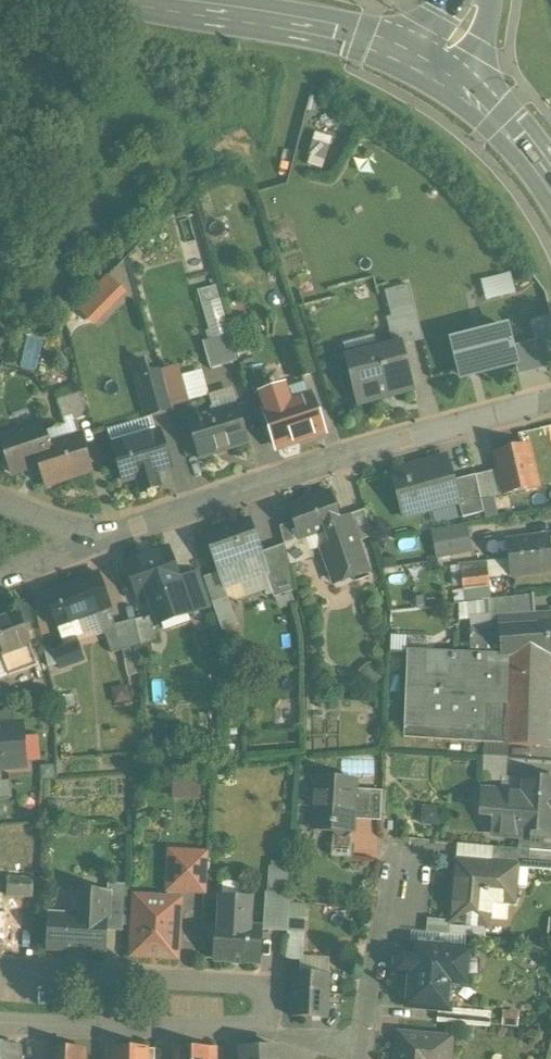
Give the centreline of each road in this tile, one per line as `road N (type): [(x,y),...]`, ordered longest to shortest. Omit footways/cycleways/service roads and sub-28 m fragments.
road 1 (residential): [(550,401),(86,541)]
road 2 (residential): [(0,972),(266,986),(265,1035)]
road 3 (secondary): [(163,0),(347,31),(436,69)]
road 4 (residential): [(0,1029),(265,1035)]
road 5 (secondary): [(436,69),(499,119),(550,194)]
road 6 (residential): [(361,1035),(380,933),(406,878)]

